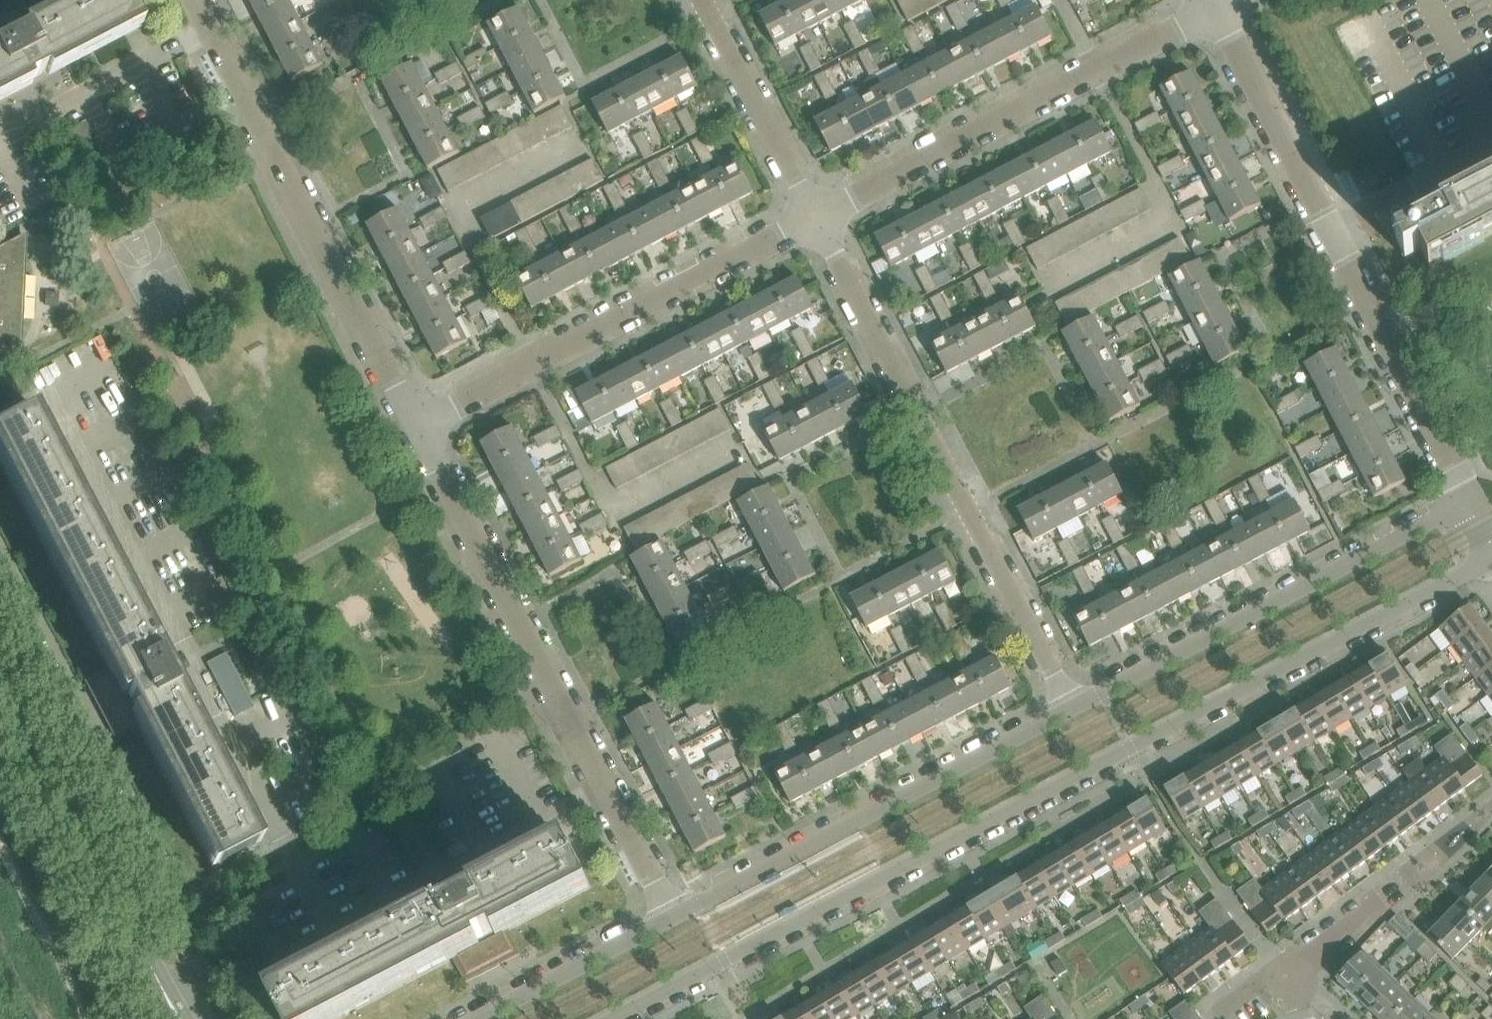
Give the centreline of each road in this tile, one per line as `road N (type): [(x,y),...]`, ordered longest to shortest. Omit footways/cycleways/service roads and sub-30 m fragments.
road 1 (residential): [(620,1018),(1491,563)]
road 2 (residential): [(1473,505),(1212,4)]
road 3 (residential): [(1072,708),(814,211)]
road 4 (residential): [(678,915),(541,674),(415,424)]
road 5 (residential): [(203,1018),(213,981),(0,569)]
road 6 (residential): [(415,424),(198,0)]
road 7 (residential): [(814,211),(415,424)]
road 8 (residential): [(1473,505),(1072,708)]
road 9 (residential): [(1212,4),(814,211)]
road 10 (residential): [(1072,708),(678,915)]
road 11 (unclassified): [(0,677),(154,972)]
road 12 (residential): [(814,211),(704,0)]
road 13 (residential): [(678,915),(481,1018)]
road 14 (residential): [(1382,895),(1288,974)]

